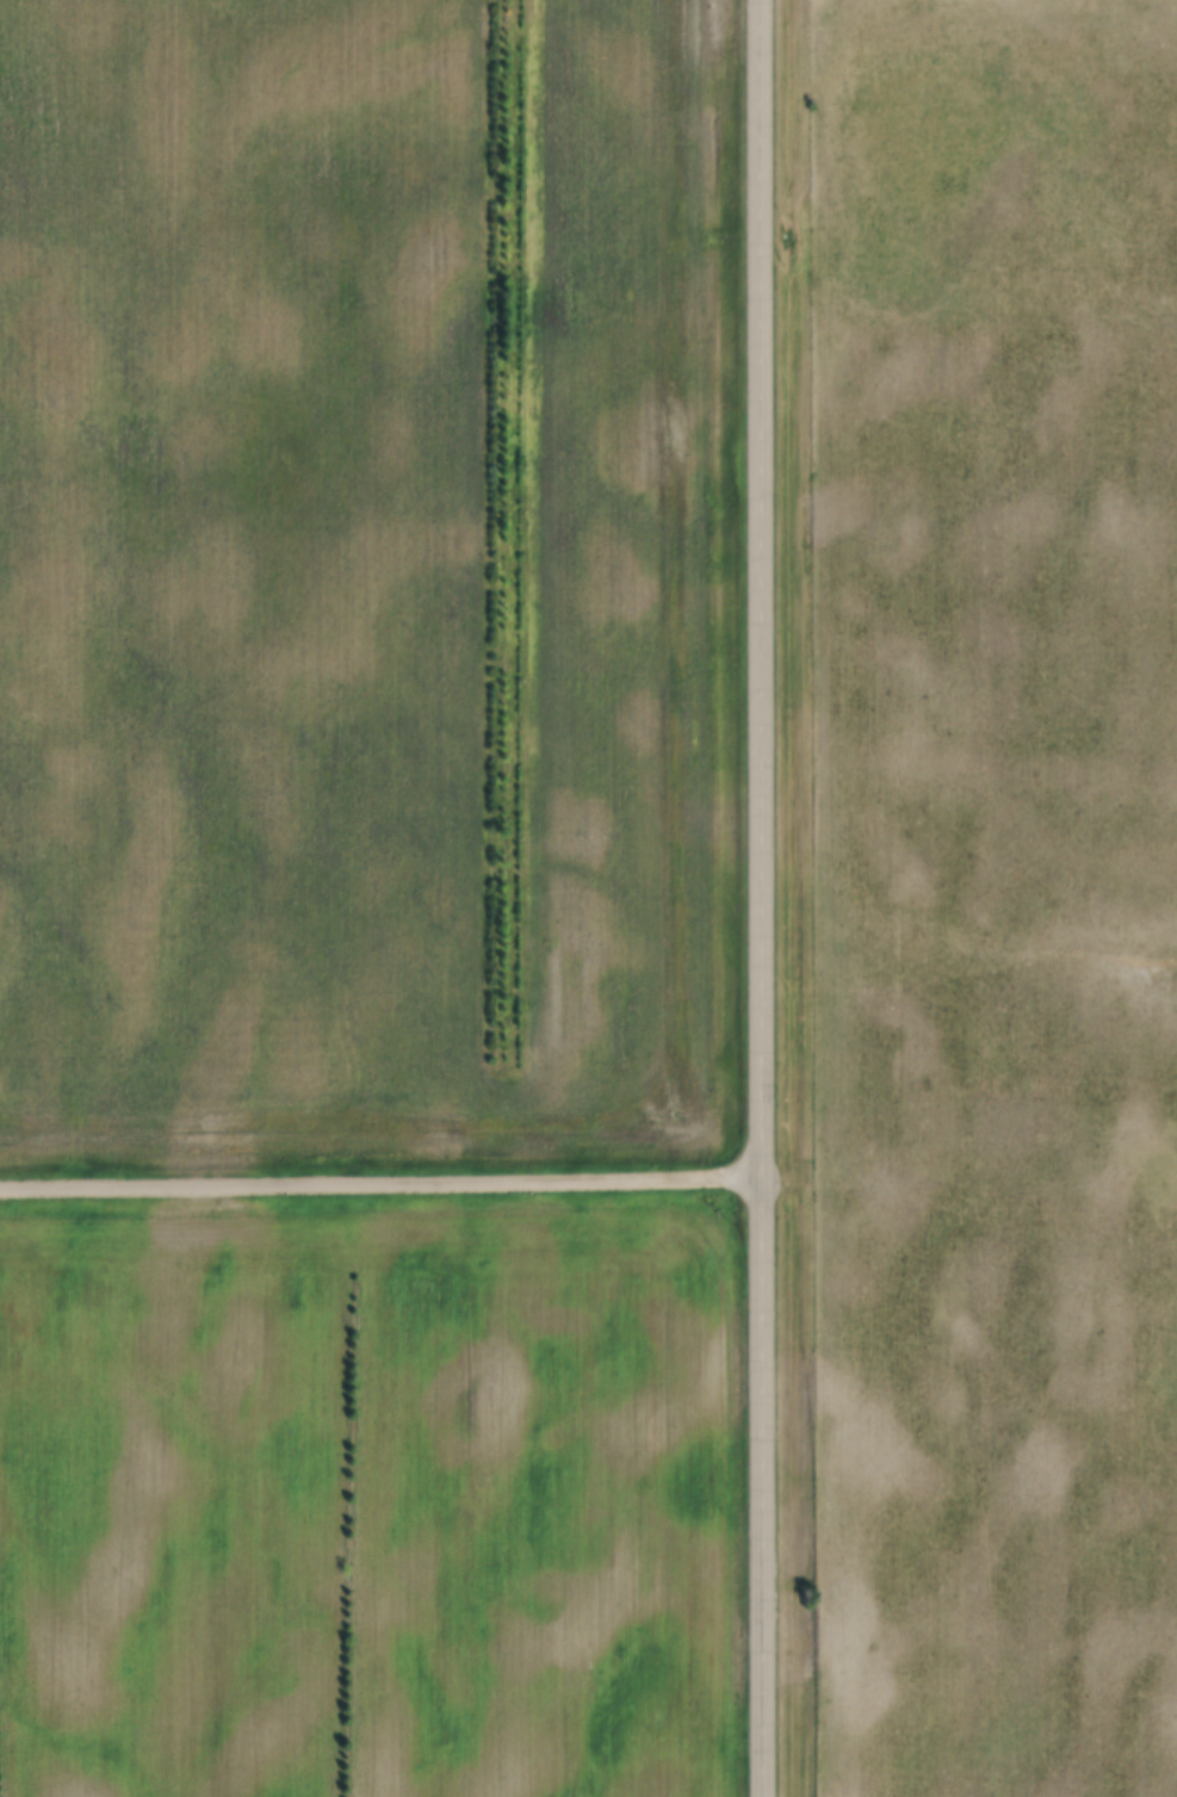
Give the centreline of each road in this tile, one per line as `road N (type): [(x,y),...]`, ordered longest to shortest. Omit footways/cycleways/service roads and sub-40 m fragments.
road 1 (tertiary): [(763,1796),(761,0)]

